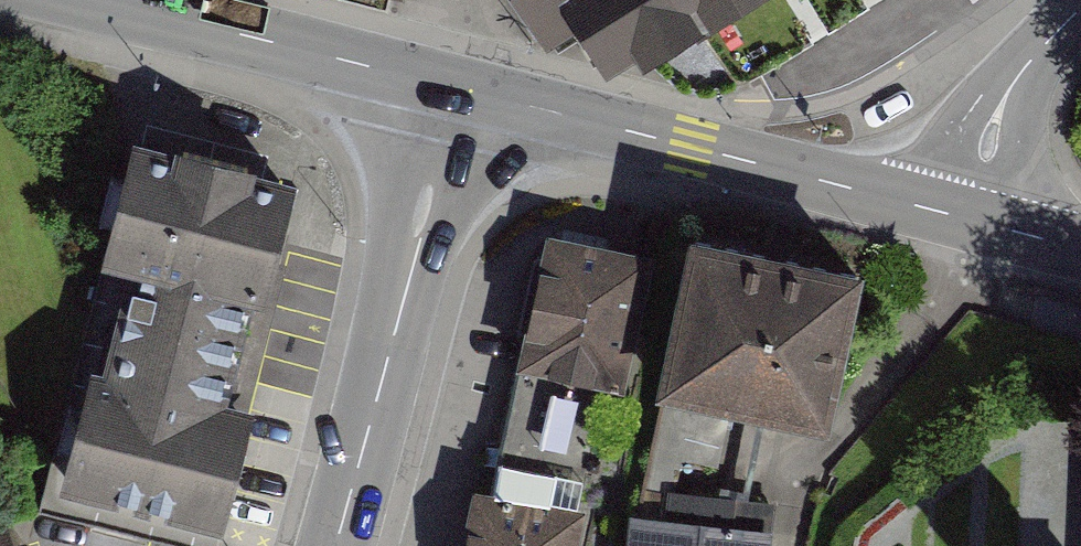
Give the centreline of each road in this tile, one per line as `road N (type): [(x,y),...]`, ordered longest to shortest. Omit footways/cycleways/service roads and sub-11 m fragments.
road 1 (secondary): [(971,221),(453,86)]
road 2 (tertiary): [(335,545),(453,86)]
road 3 (secondary): [(453,86),(106,0)]
road 4 (residential): [(971,221),(1014,82),(1080,8)]

